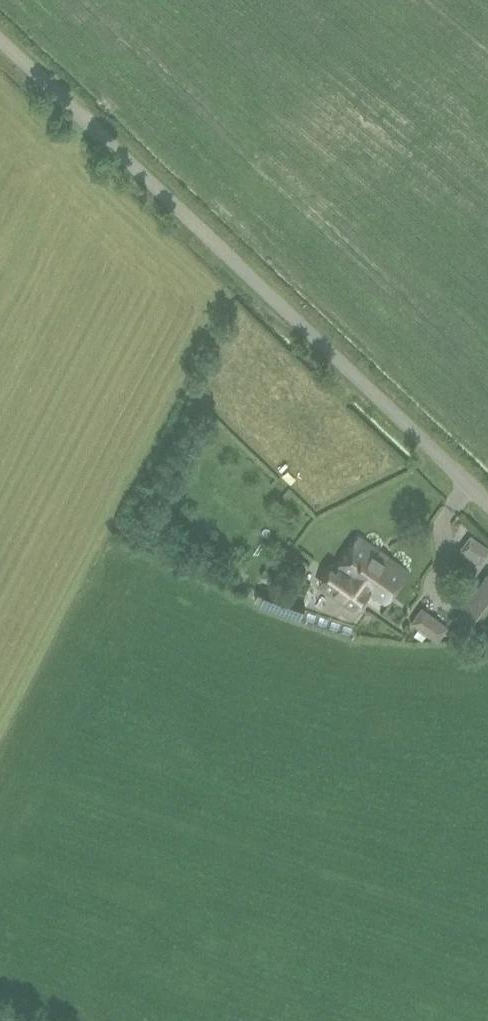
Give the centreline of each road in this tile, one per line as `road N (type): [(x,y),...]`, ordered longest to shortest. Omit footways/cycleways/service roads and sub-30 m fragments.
road 1 (unclassified): [(487,502),(0,42)]

